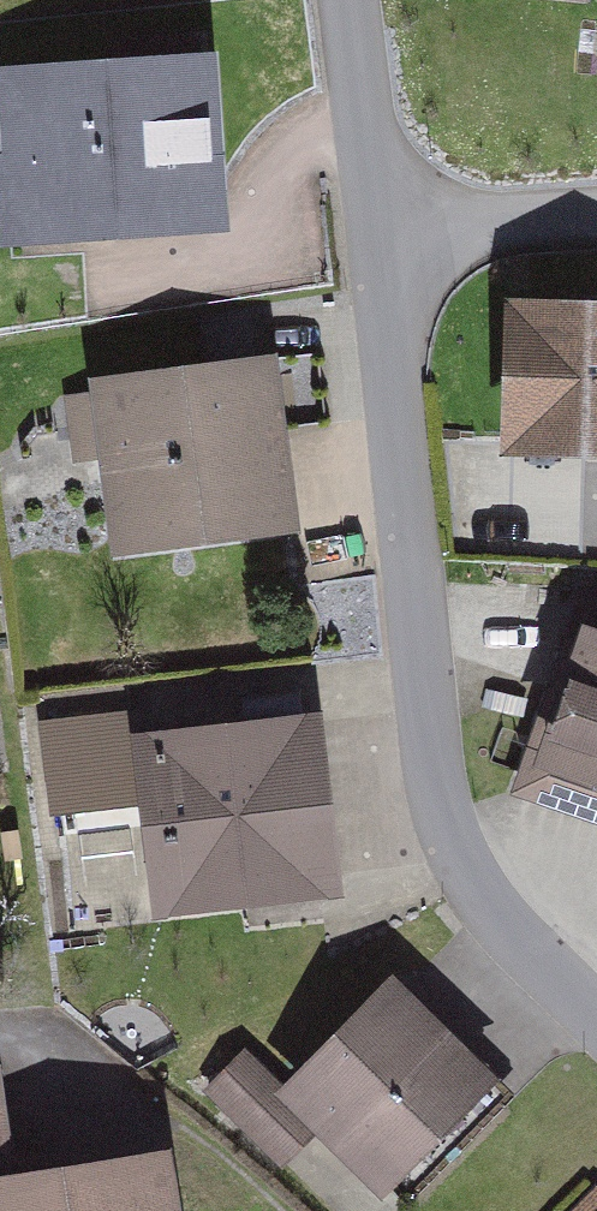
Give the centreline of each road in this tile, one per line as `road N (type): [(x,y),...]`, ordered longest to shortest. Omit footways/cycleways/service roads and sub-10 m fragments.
road 1 (residential): [(352,0),(448,822),(459,860),(501,924),(596,1019)]

